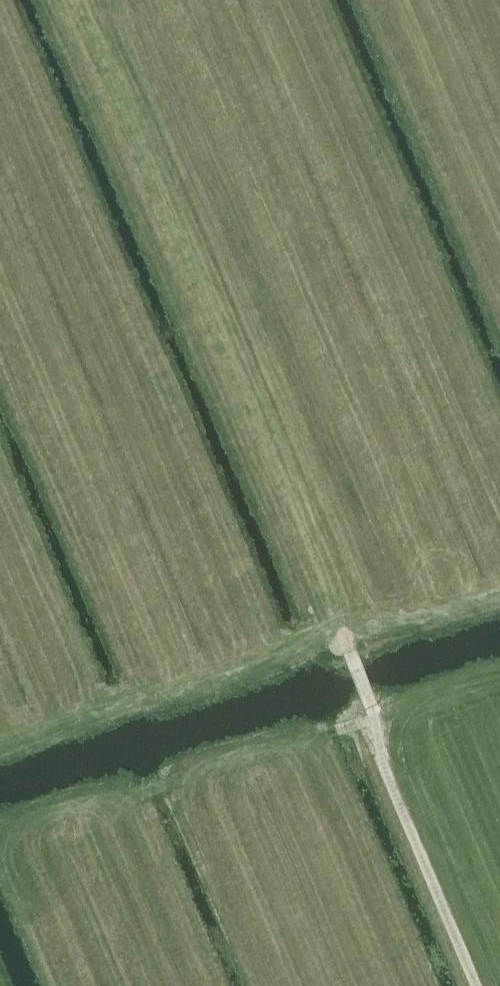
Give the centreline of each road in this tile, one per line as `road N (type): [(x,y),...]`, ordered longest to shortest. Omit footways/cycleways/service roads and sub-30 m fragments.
road 1 (track): [(84,0),(355,659)]
road 2 (track): [(479,985),(381,748),(355,659)]

